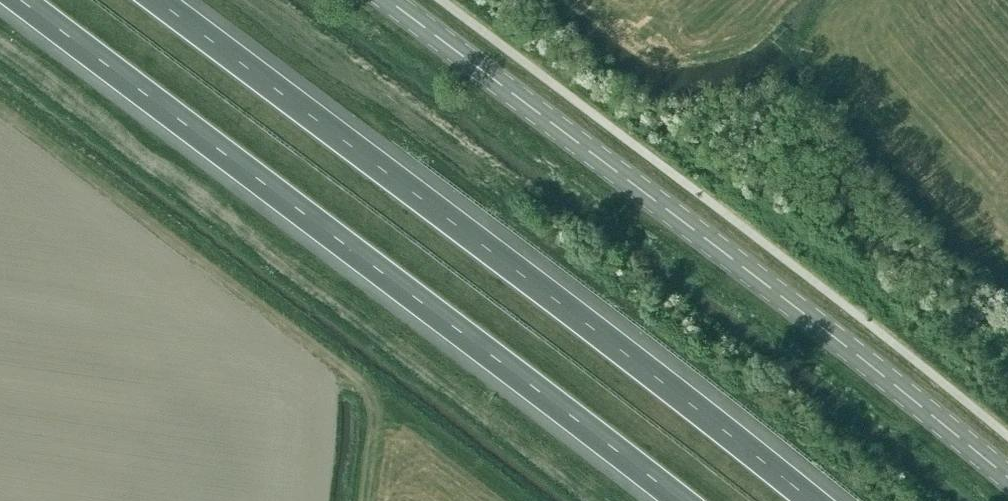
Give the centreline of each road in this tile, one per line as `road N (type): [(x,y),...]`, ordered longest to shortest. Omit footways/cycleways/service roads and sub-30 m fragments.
road 1 (motorway): [(12,0),(672,500)]
road 2 (motorway): [(804,500),(149,0)]
road 3 (tertiary): [(1007,477),(387,0)]
road 4 (track): [(0,108),(372,388),(362,500)]

